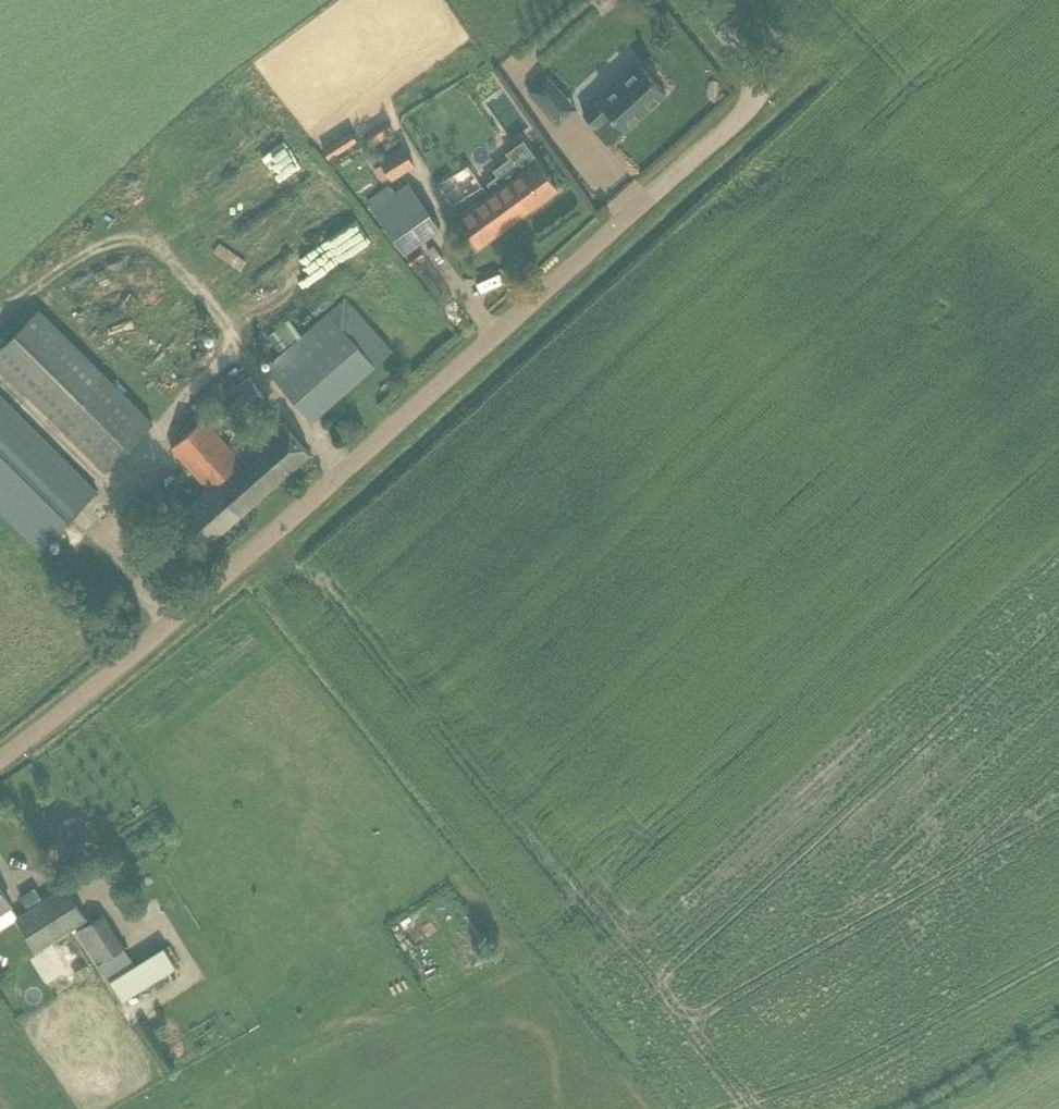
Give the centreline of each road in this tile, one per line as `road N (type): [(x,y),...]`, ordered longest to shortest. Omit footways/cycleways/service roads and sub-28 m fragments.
road 1 (unclassified): [(0,761),(137,655),(750,108),(757,78),(698,0)]

